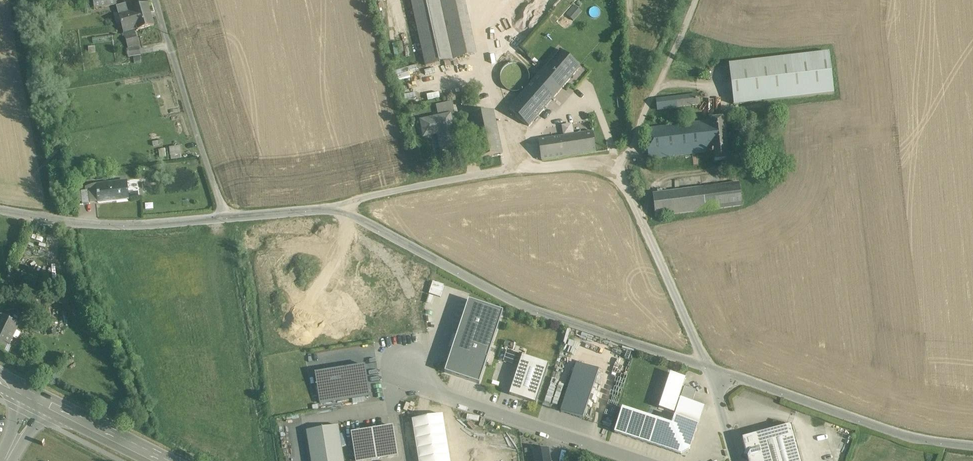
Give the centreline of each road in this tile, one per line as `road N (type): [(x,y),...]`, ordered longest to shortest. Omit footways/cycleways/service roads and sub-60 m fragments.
road 1 (residential): [(328,209),(379,226),(520,302),(711,370)]
road 2 (track): [(623,171),(585,160),(328,209)]
road 3 (unclassified): [(644,460),(408,382),(398,356)]
road 4 (residential): [(711,370),(907,436),(972,446)]
road 5 (unclassified): [(226,216),(100,225),(0,208)]
road 6 (unclassified): [(226,216),(160,0)]
road 7 (track): [(711,370),(623,171)]
road 8 (track): [(623,171),(695,0)]
road 9 (primary): [(39,397),(169,460)]

